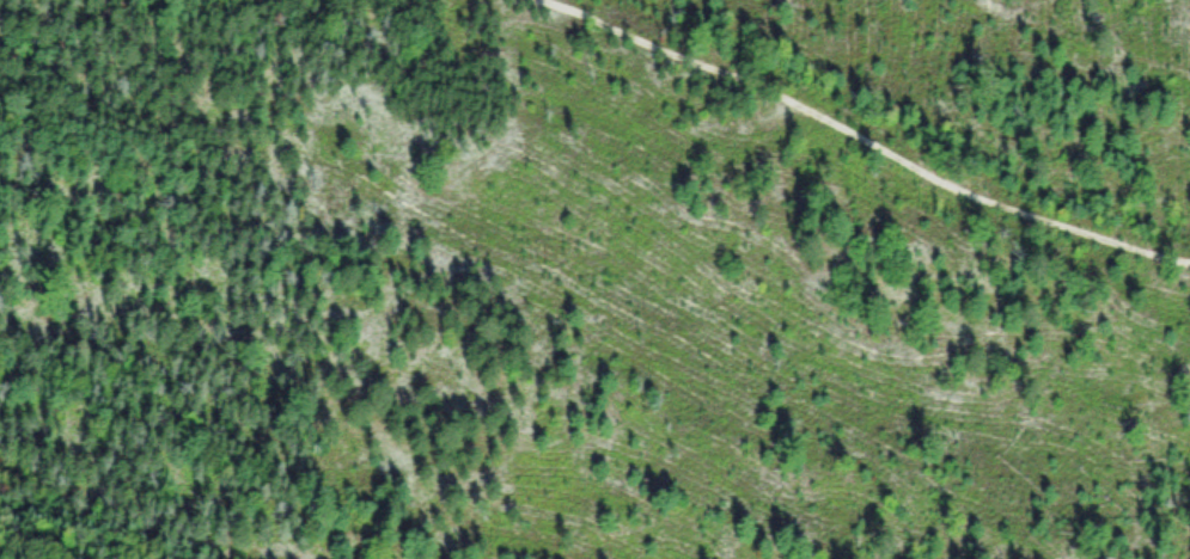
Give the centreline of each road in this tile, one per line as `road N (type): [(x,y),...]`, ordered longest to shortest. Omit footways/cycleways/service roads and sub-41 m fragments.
road 1 (track): [(1189,234),(952,176),(537,19),(461,0)]

